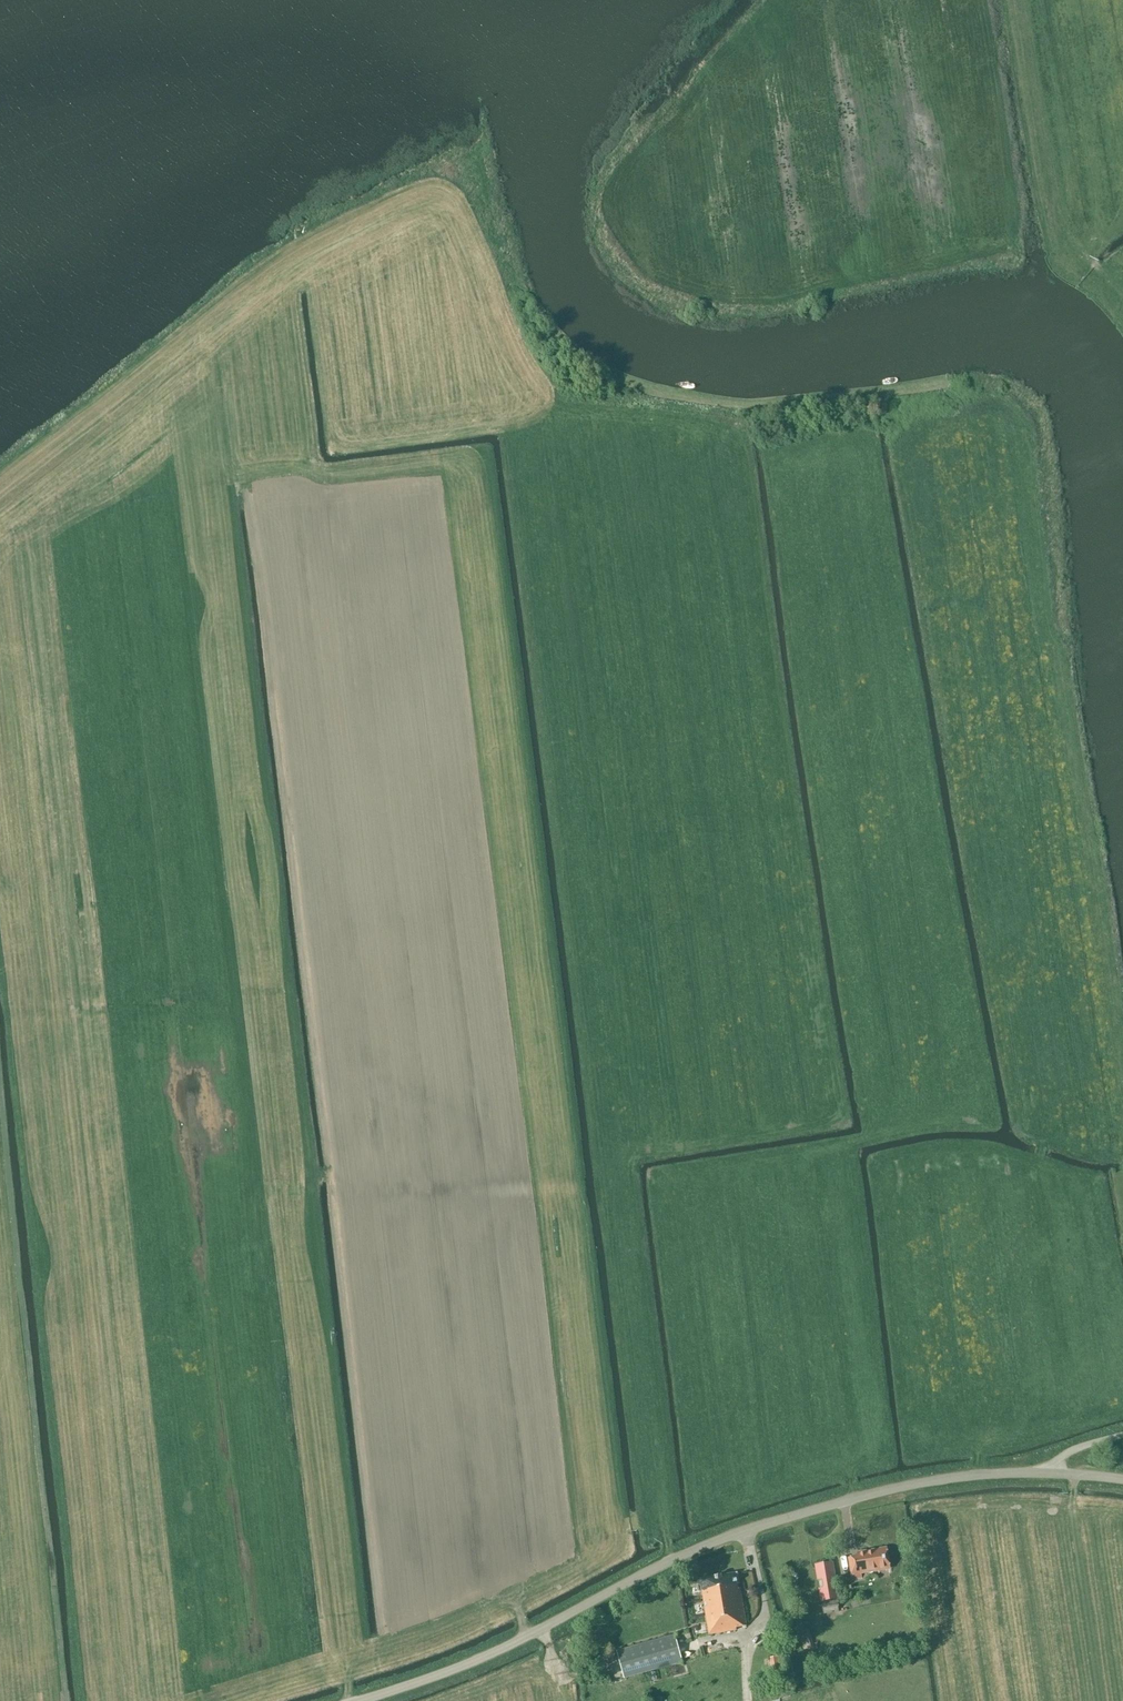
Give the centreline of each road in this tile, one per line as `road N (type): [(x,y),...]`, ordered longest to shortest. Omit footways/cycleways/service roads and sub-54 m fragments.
road 1 (unclassified): [(1122,1480),(1043,1472),(969,1477),(752,1529),(656,1565),(499,1654),(366,1700)]

